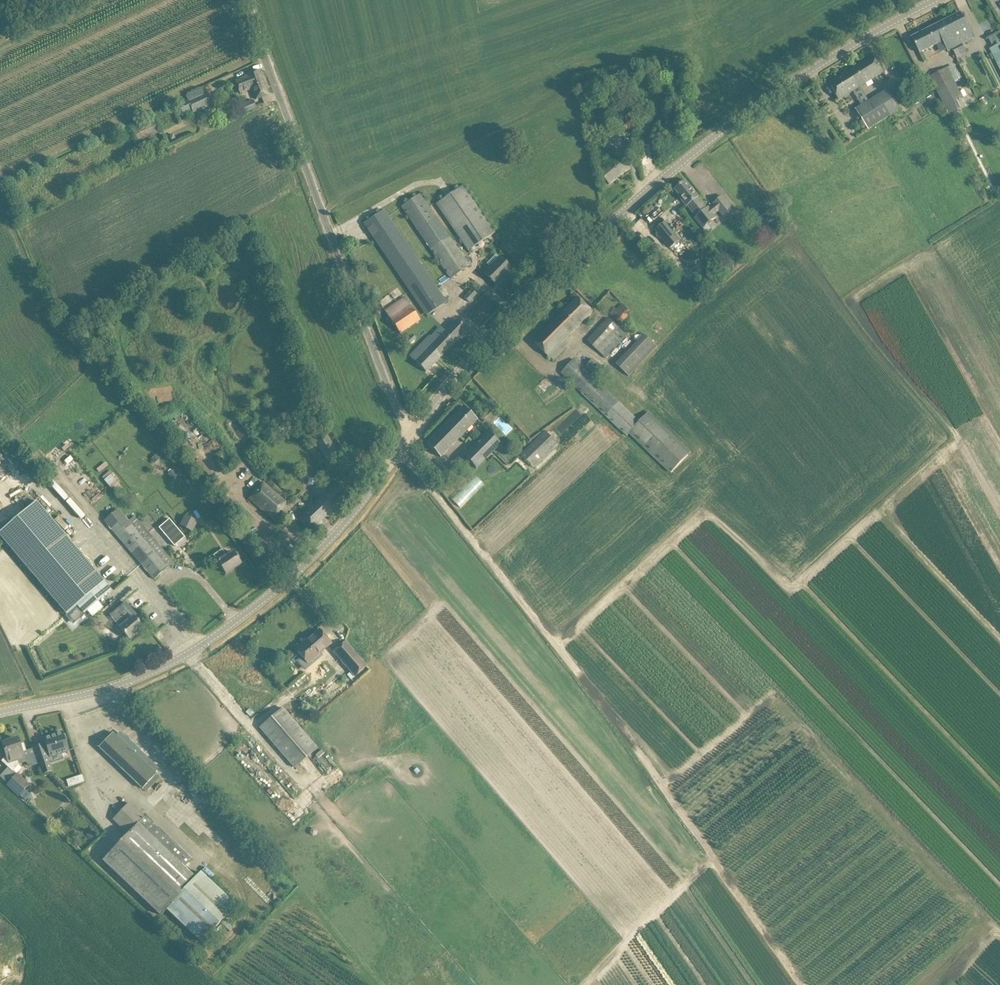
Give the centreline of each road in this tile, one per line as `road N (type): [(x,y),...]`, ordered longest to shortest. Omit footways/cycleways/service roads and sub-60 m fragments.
road 1 (unclassified): [(411,435),(519,307),(680,164),(791,82),(934,0)]
road 2 (track): [(803,984),(606,710),(398,453)]
road 3 (unclassified): [(0,712),(121,684),(197,648),(313,556),(411,435)]
road 4 (unclassified): [(411,435),(248,0)]

